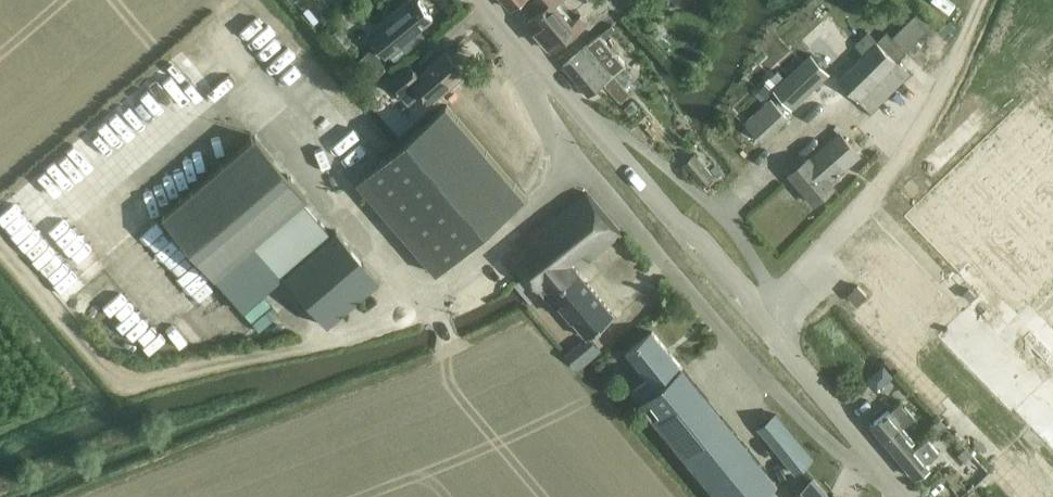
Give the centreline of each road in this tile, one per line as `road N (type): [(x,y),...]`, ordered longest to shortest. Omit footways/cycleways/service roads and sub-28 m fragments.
road 1 (tertiary): [(912,496),(711,250),(671,217),(477,0)]

